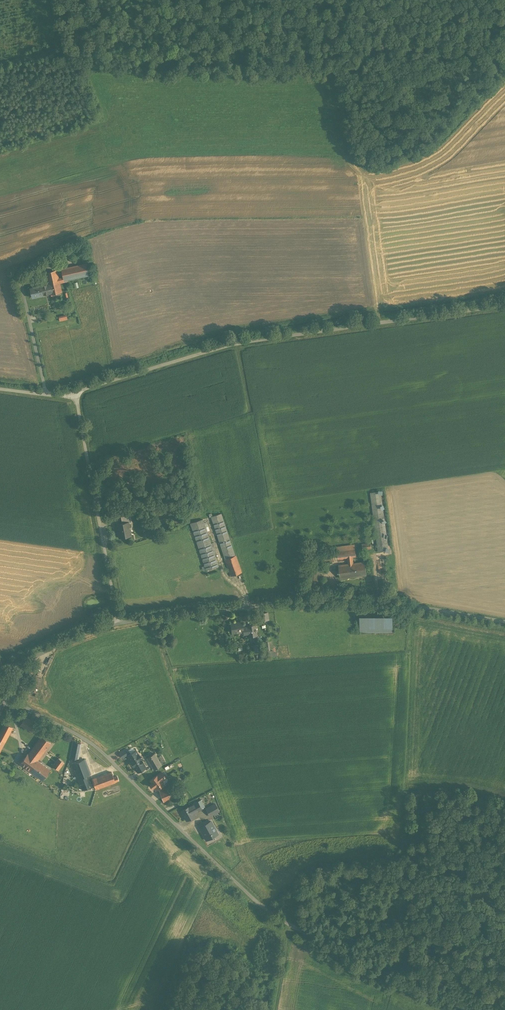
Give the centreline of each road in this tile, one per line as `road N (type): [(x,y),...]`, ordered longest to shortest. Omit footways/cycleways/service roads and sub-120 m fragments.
road 1 (unclassified): [(7,699),(93,745),(262,907),(447,1009)]
road 2 (unclassified): [(504,305),(238,343),(75,392)]
road 3 (unclassified): [(118,624),(314,597),(504,622)]
road 4 (unclassified): [(75,392),(118,624)]

